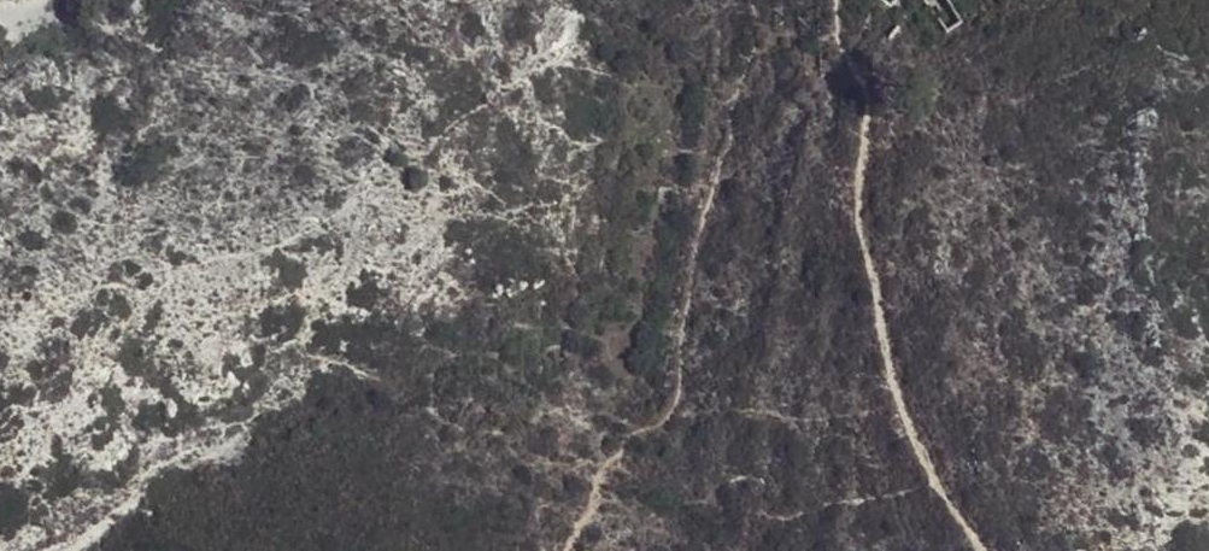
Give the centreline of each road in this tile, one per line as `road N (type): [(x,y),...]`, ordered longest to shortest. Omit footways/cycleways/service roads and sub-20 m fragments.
road 1 (track): [(986,550),(923,442),(894,357),(869,198),(871,96),(846,41),(842,0)]

